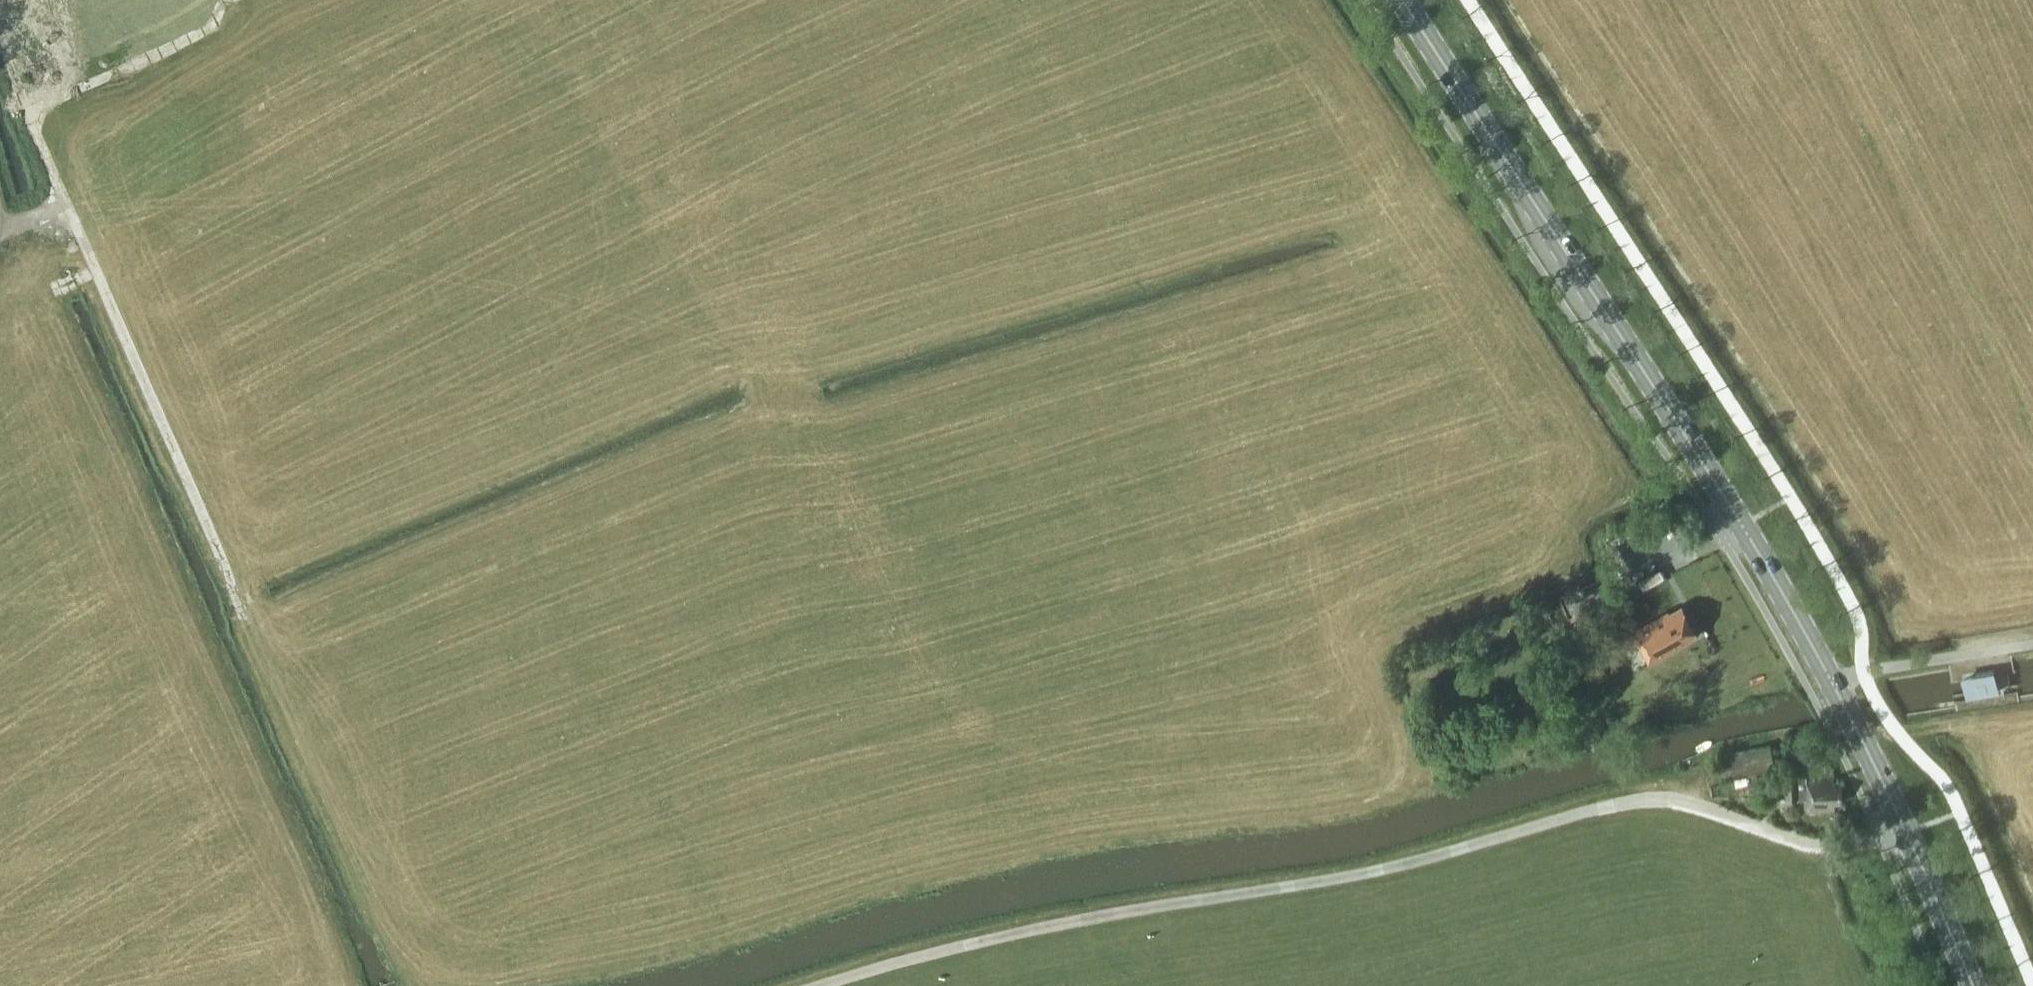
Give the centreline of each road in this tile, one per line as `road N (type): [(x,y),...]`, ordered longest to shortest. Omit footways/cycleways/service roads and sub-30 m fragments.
road 1 (primary): [(1973,985),(1861,738),(1783,593),(1403,0)]

